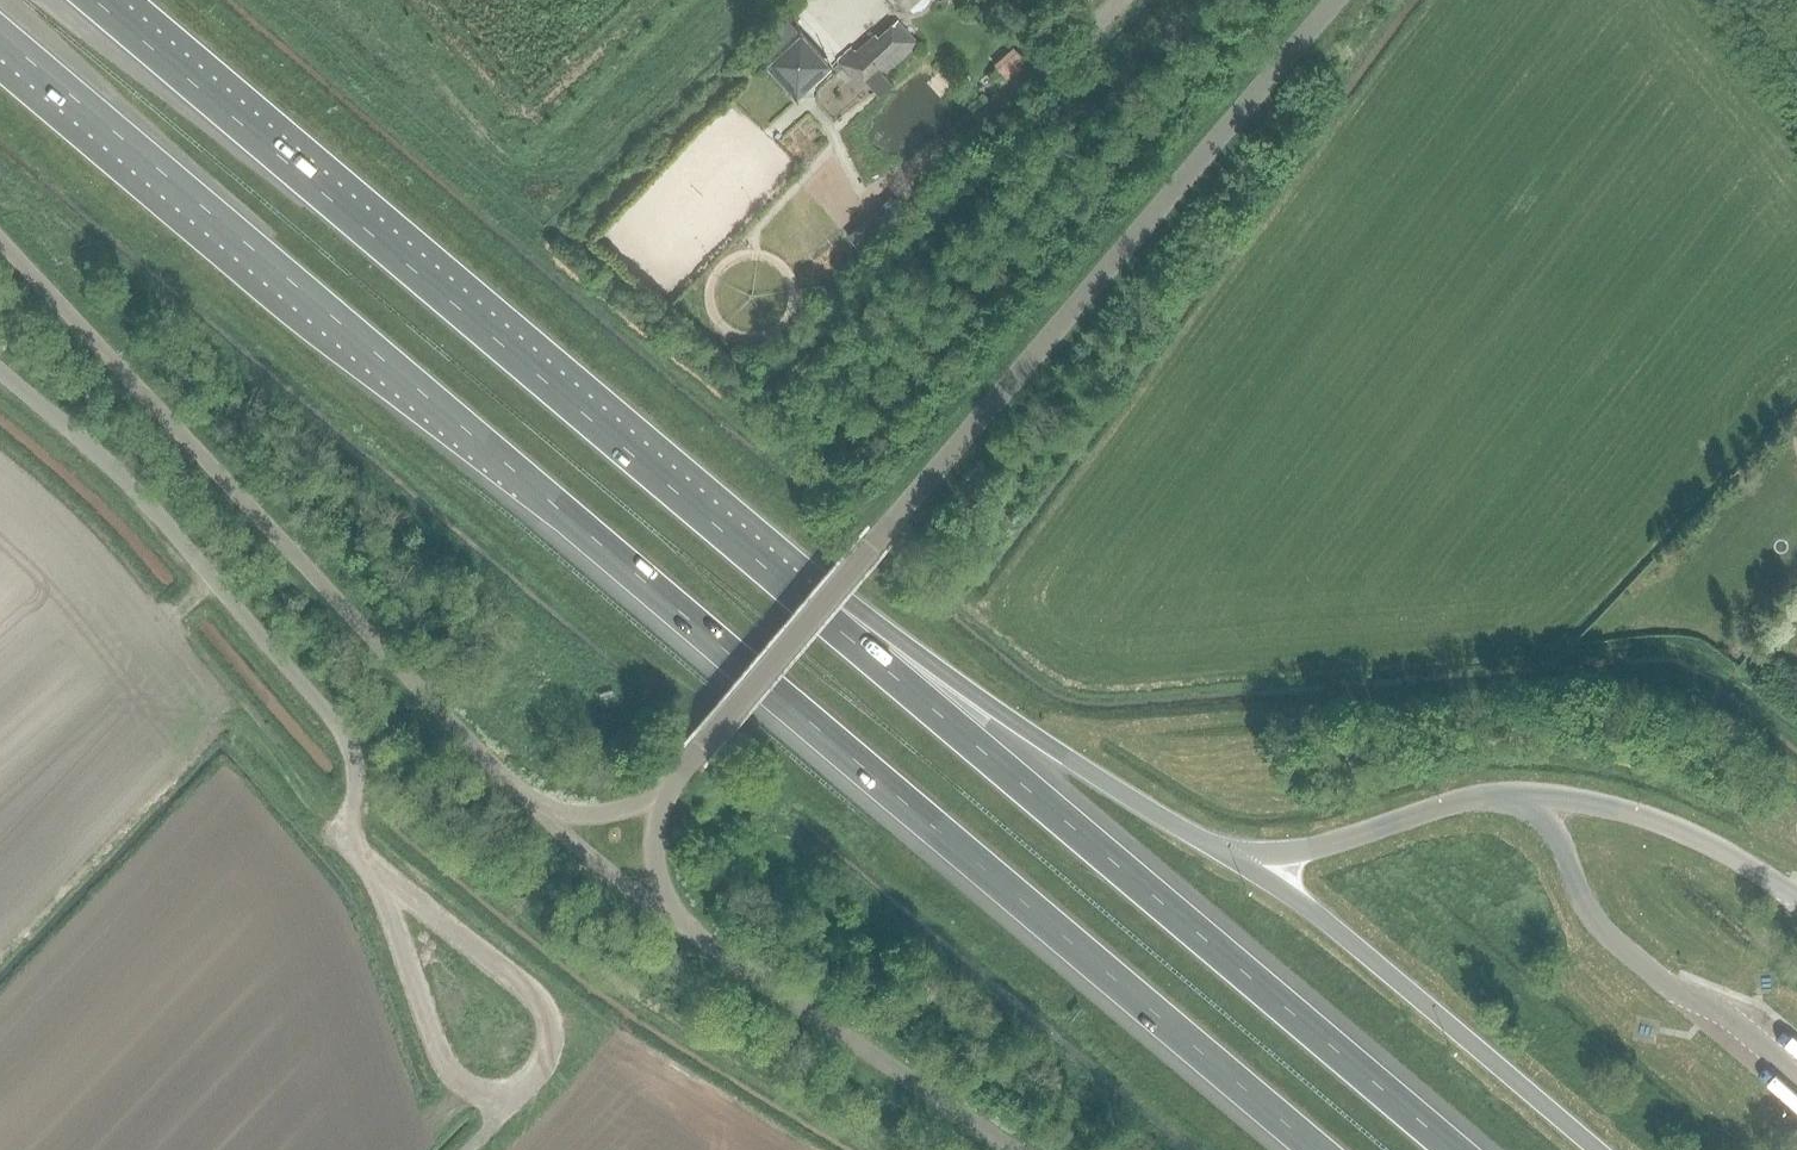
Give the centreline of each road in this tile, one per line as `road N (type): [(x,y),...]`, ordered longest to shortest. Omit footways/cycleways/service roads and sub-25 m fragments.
road 1 (motorway): [(0,38),(1309,1149)]
road 2 (unclassified): [(658,799),(1336,0)]
road 3 (motorway): [(813,605),(94,0)]
road 4 (motorway): [(1456,1149),(813,605)]
road 5 (unclassified): [(539,816),(410,692),(0,247)]
road 6 (unclassified): [(384,891),(349,844),(352,763),(129,485),(0,376)]
road 7 (motorway): [(1220,851),(1104,788),(813,605)]
road 8 (unclassified): [(1004,1149),(666,913)]
road 9 (unclassified): [(503,1114),(544,1055),(547,1023),(534,996),(384,891)]
road 10 (unclassified): [(503,1114),(446,1067),(384,891)]
road 11 (unclassified): [(666,913),(539,816)]
road 12 (unclassified): [(539,816),(658,799)]

